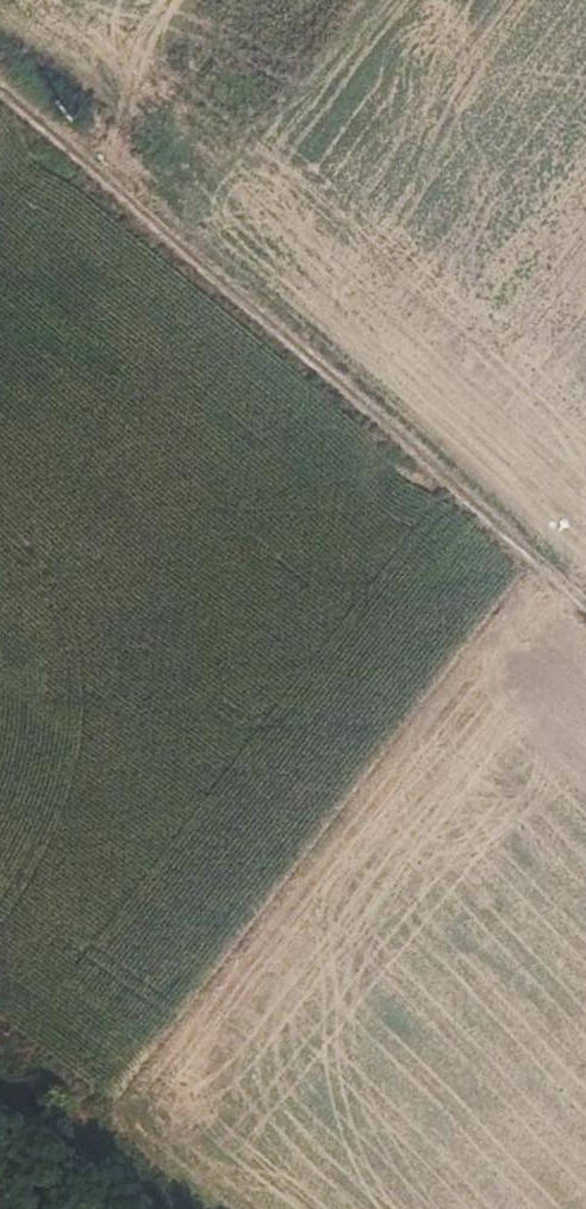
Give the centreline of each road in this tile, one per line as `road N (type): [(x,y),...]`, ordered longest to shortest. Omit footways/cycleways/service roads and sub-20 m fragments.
road 1 (track): [(0,78),(585,627)]

